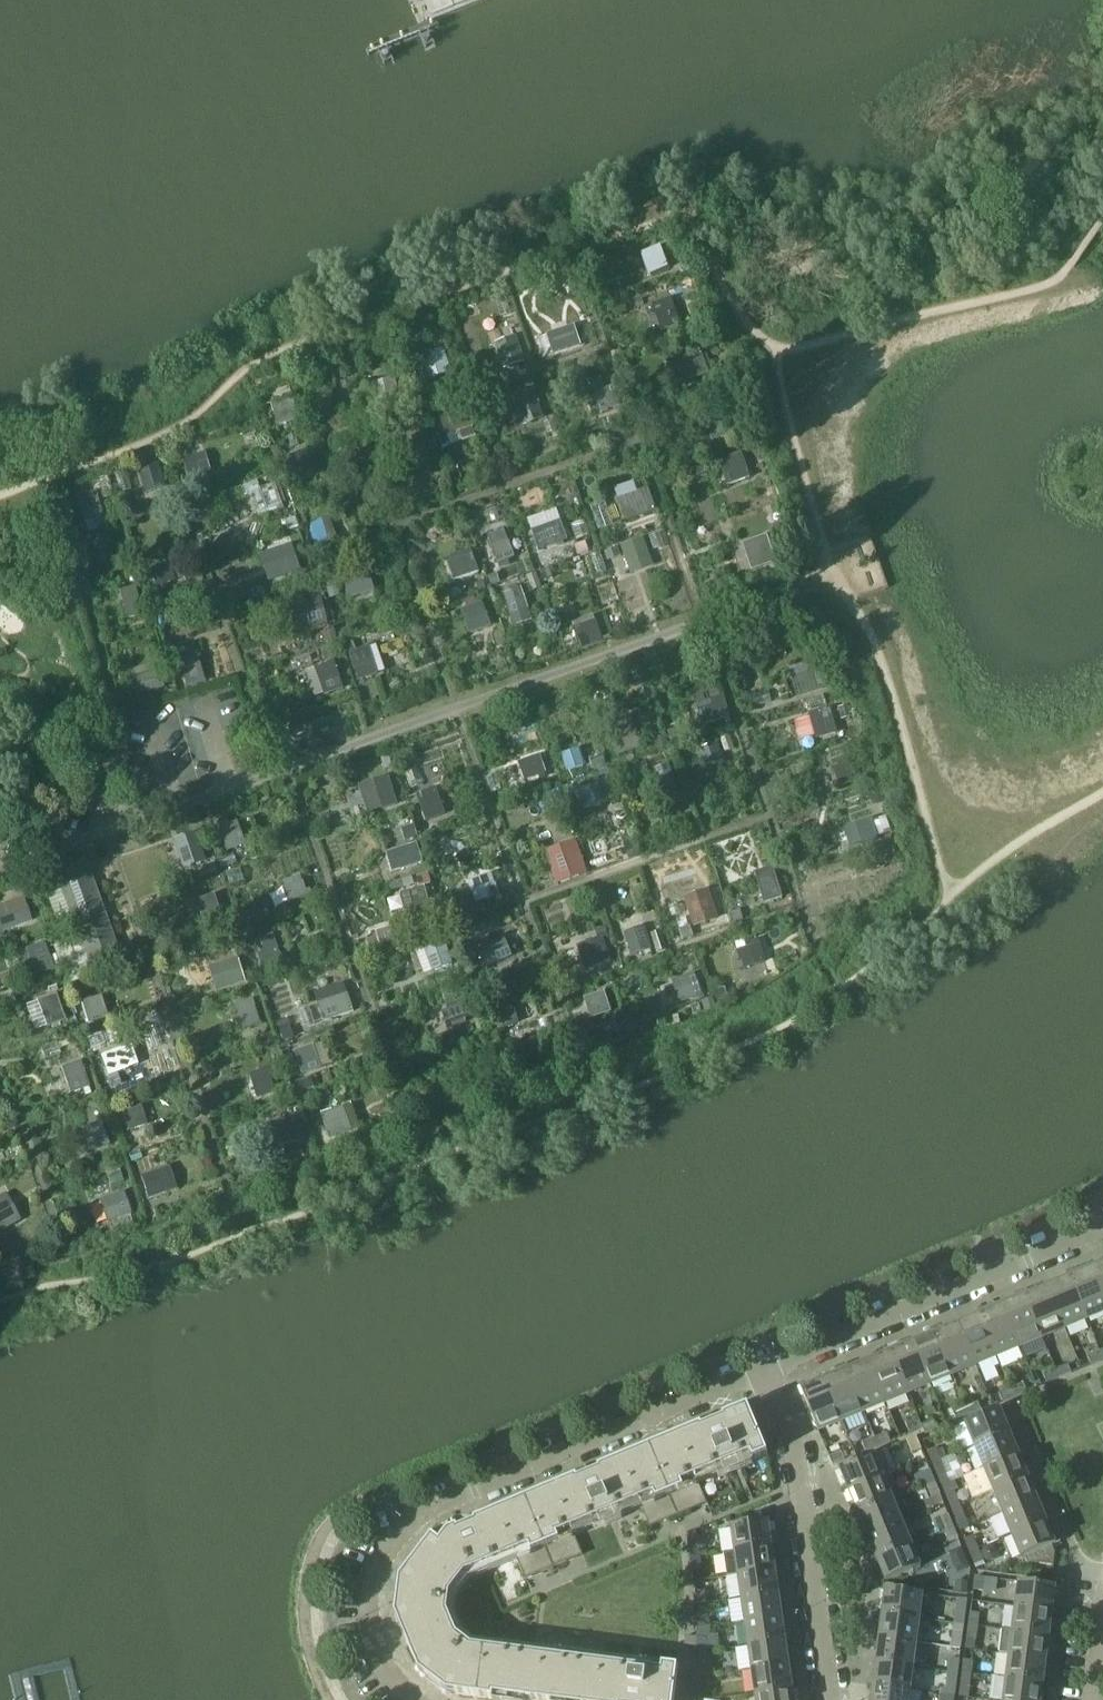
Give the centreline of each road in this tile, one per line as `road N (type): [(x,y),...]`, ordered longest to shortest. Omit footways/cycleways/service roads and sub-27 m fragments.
road 1 (residential): [(416,1699),(382,1663),(369,1617),(371,1577),(387,1546),(421,1515),(761,1371)]
road 2 (residential): [(761,1371),(1102,1228)]
road 3 (residential): [(829,1699),(797,1464),(761,1371)]

